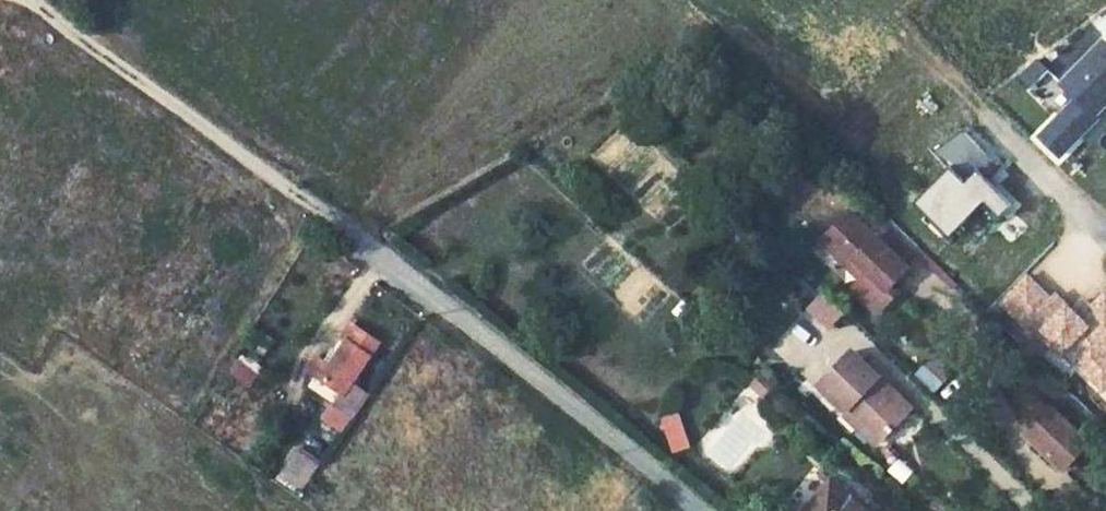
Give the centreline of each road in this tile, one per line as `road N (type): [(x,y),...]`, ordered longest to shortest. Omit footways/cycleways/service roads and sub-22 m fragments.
road 1 (track): [(29,0),(383,260)]
road 2 (residential): [(708,510),(383,260)]

